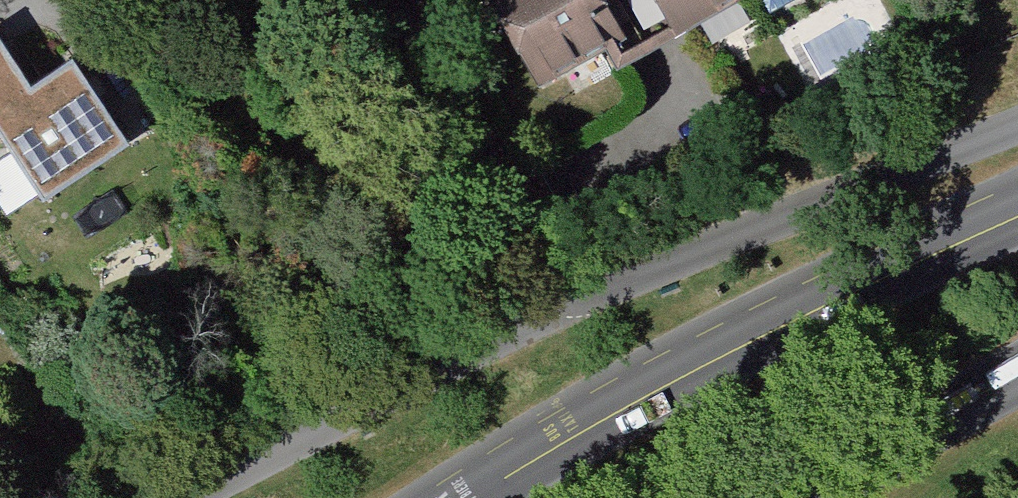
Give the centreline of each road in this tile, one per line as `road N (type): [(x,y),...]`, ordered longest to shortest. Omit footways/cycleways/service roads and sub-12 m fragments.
road 1 (primary): [(1017,216),(637,402),(476,497)]
road 2 (residential): [(574,303),(734,228),(1017,115)]
road 3 (residential): [(184,497),(574,303)]
road 4 (residential): [(397,0),(574,303)]
road 5 (primary): [(810,497),(1017,376)]

